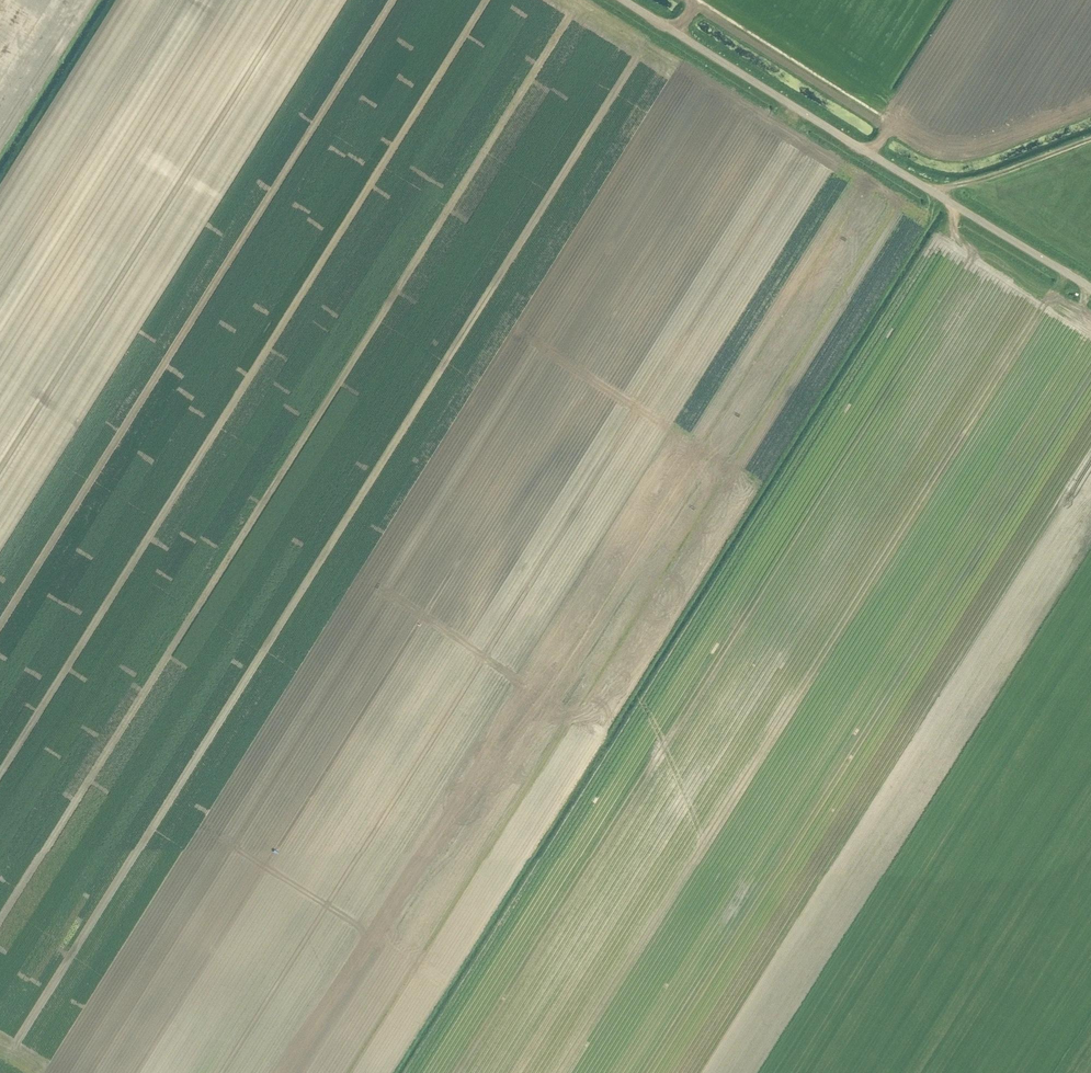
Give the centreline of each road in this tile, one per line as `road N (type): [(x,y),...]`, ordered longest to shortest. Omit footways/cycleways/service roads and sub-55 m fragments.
road 1 (unclassified): [(1090,287),(627,0)]

